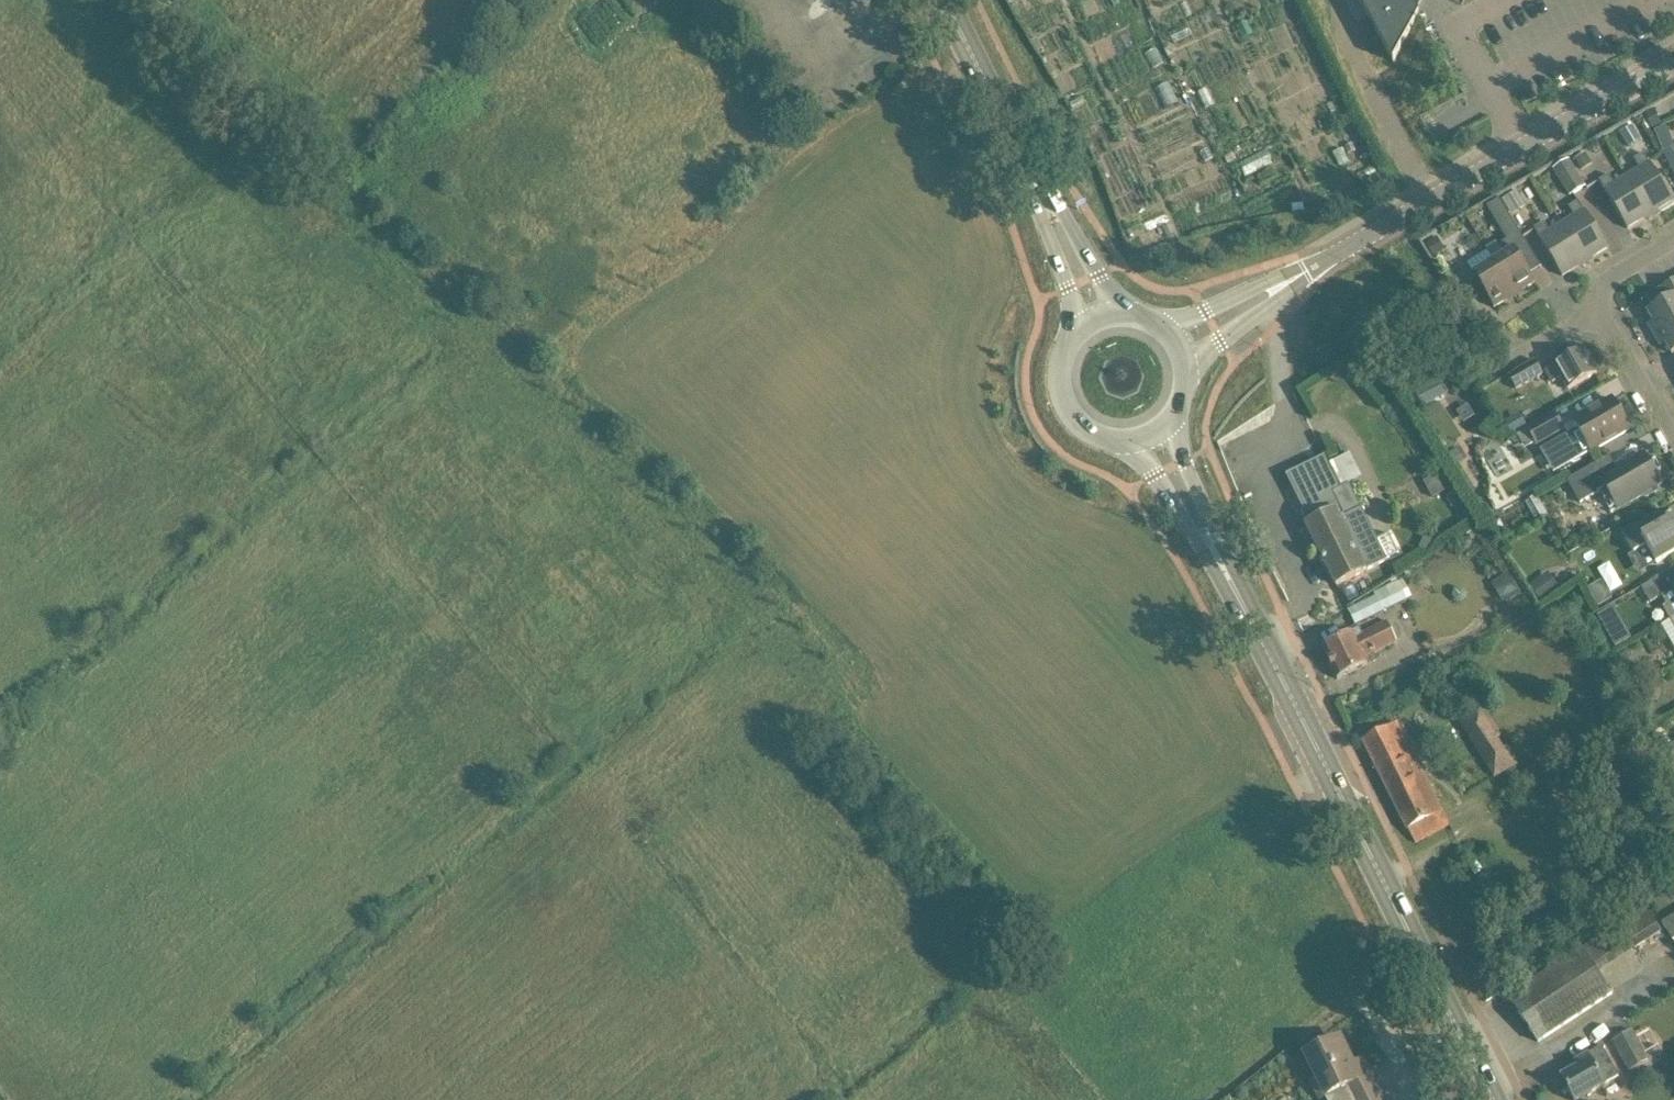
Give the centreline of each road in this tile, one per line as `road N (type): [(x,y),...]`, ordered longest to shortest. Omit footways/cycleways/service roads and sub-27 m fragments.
road 1 (primary): [(1493,1099),(1159,438)]
road 2 (unclassified): [(1673,57),(1183,344)]
road 3 (primary): [(1099,314),(950,0)]
road 4 (primary): [(1099,314),(1061,348),(1056,397),(1086,437),(1110,447),(1159,438)]
road 5 (residential): [(1673,447),(1598,317)]
road 6 (residential): [(1598,317),(1591,298),(1607,276),(1673,237)]

